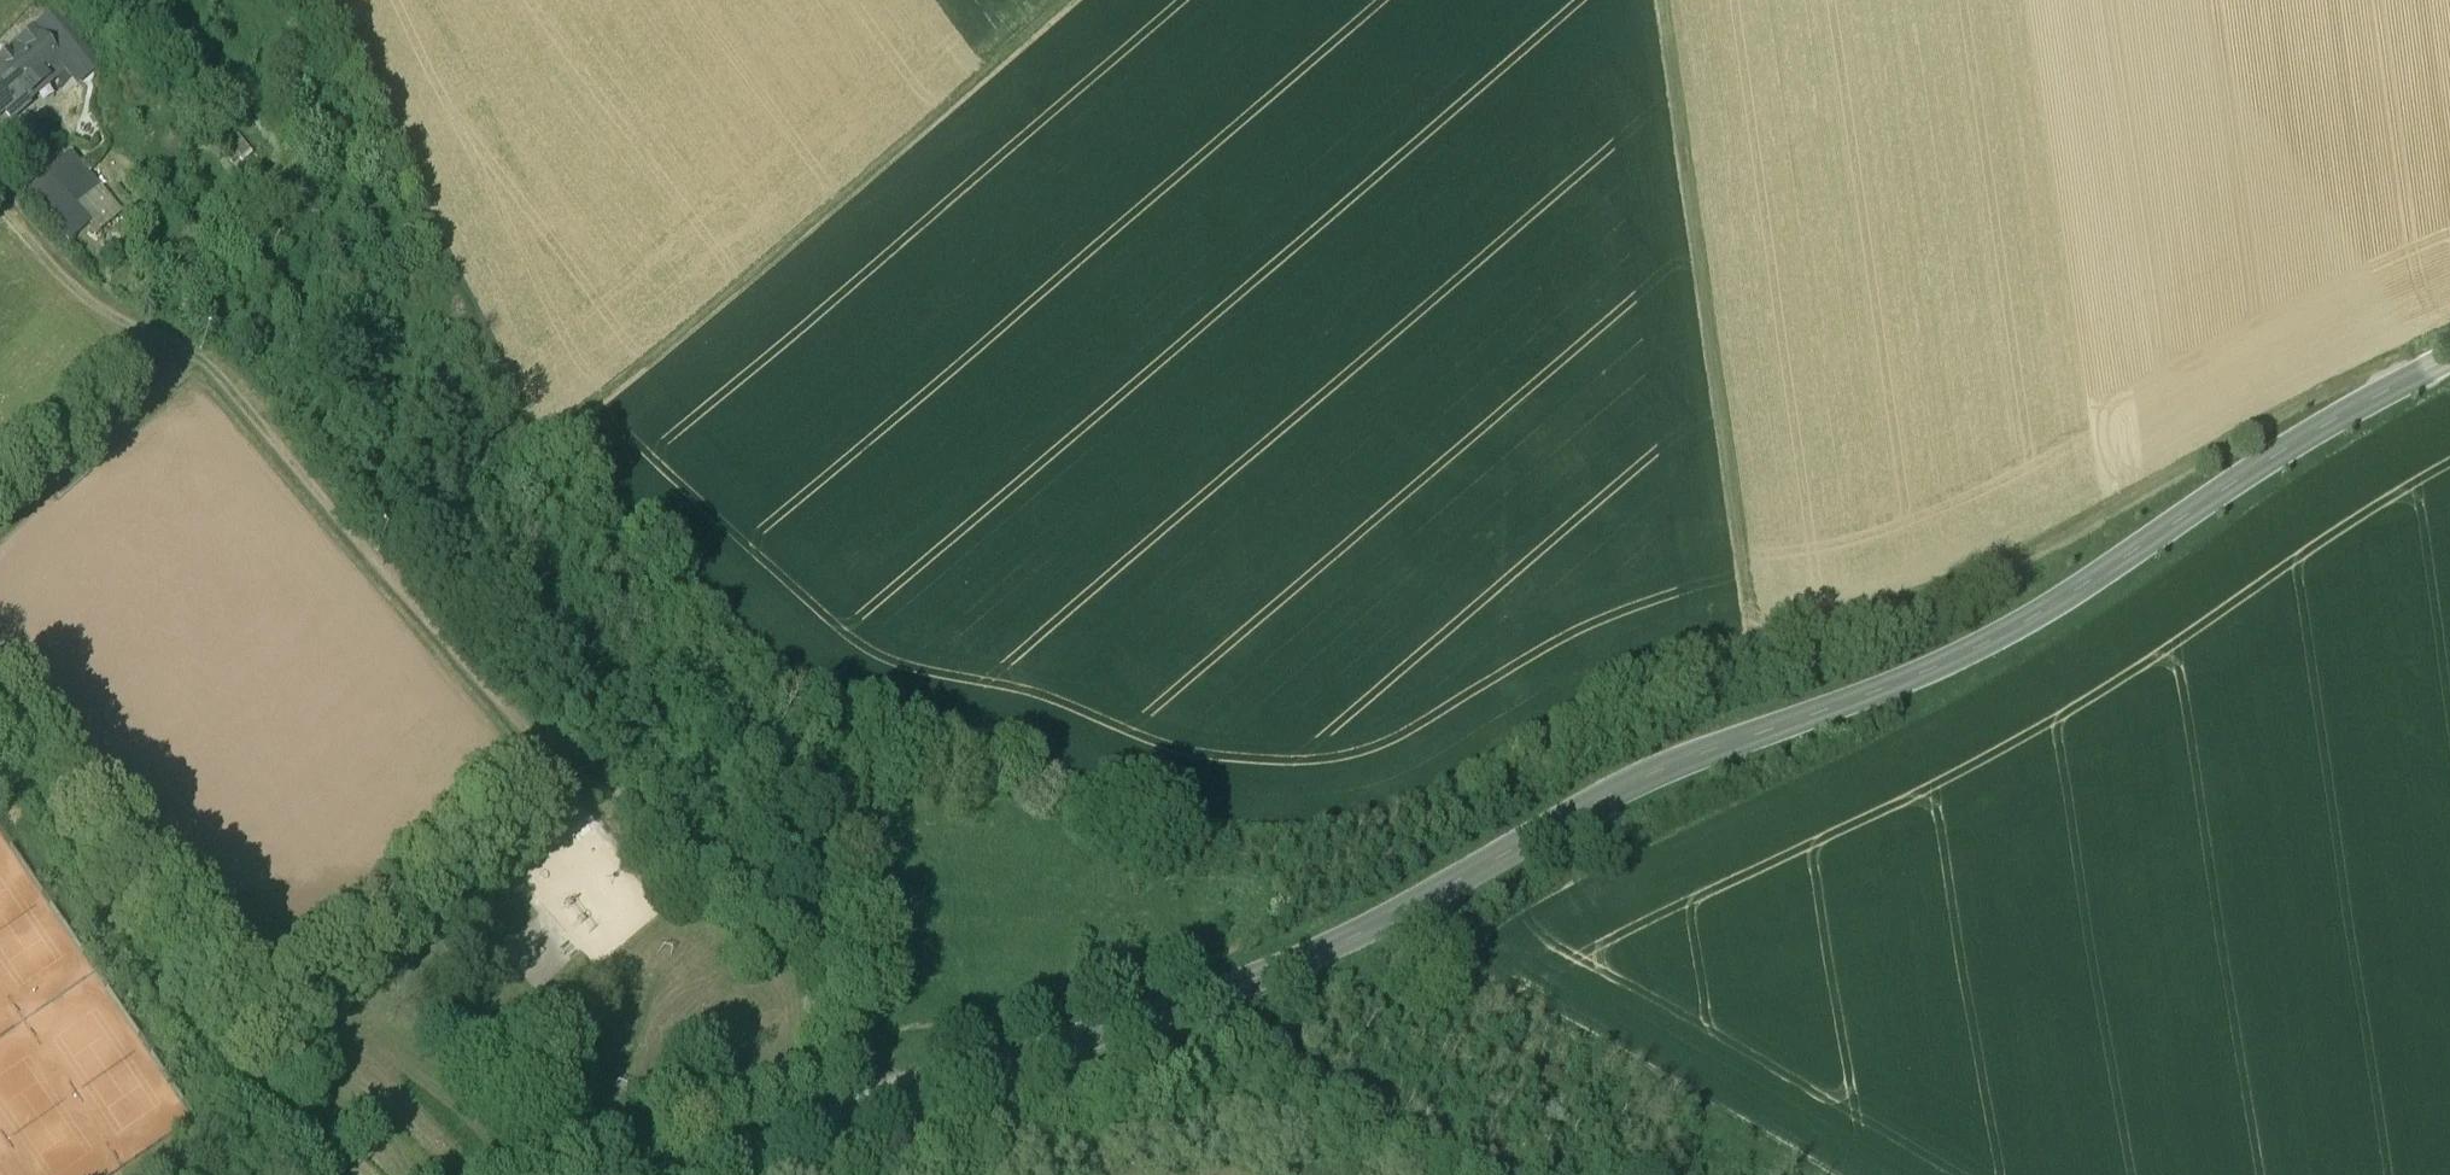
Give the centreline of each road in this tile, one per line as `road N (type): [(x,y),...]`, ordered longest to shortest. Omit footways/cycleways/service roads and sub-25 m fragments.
road 1 (secondary): [(2449,359),(2334,420),(2042,609),(1941,660),(1628,781),(1350,940),(1249,984),(682,1174)]
road 2 (track): [(2406,381),(2381,366),(2223,446),(1984,586),(1817,641),(1751,642),(1666,0)]
road 3 (track): [(900,1102),(872,1020),(724,872),(530,741),(207,362),(71,275),(0,184)]
road 4 (track): [(1077,0),(559,445)]

